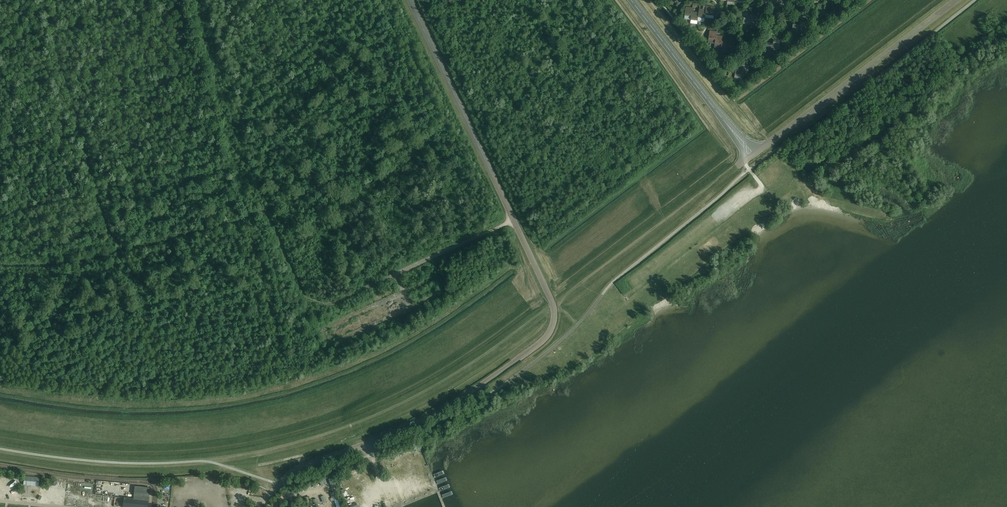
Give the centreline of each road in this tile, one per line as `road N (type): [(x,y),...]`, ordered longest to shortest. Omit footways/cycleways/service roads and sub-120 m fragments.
road 1 (track): [(209,461),(319,436),(397,405),(552,304)]
road 2 (unclassified): [(554,313),(542,342),(479,386),(295,470),(259,506)]
road 3 (unclassified): [(554,313),(408,0)]
road 4 (track): [(443,292),(328,345),(321,331),(433,280)]
road 5 (tertiary): [(752,155),(957,0)]
road 6 (track): [(514,221),(331,304),(303,294)]
road 7 (tertiary): [(752,155),(632,0)]

